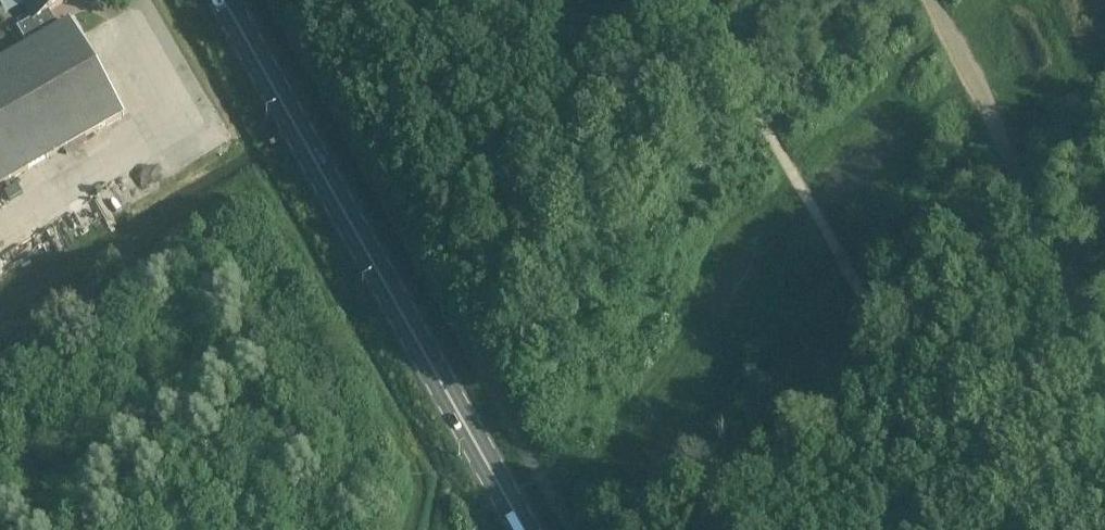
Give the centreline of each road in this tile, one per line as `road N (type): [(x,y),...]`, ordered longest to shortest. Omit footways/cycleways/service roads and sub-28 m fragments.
road 1 (primary): [(525,529),(222,0)]

